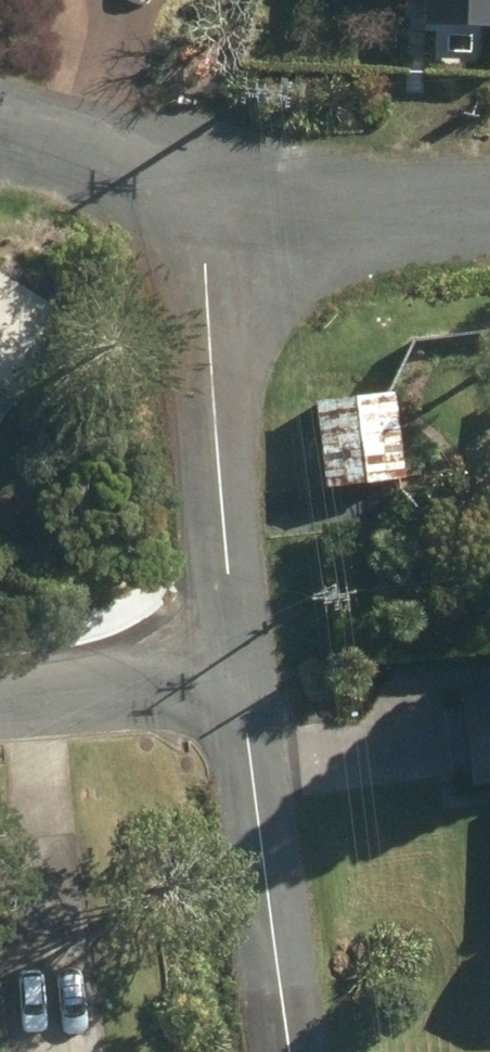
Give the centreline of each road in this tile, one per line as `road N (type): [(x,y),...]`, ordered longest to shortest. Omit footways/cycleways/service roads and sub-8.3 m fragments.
road 1 (residential): [(224,215),(209,322),(228,668)]
road 2 (residential): [(228,668),(281,1051)]
road 3 (residential): [(489,193),(224,215)]
road 4 (residential): [(224,215),(0,125)]
road 5 (residential): [(0,695),(228,668)]

